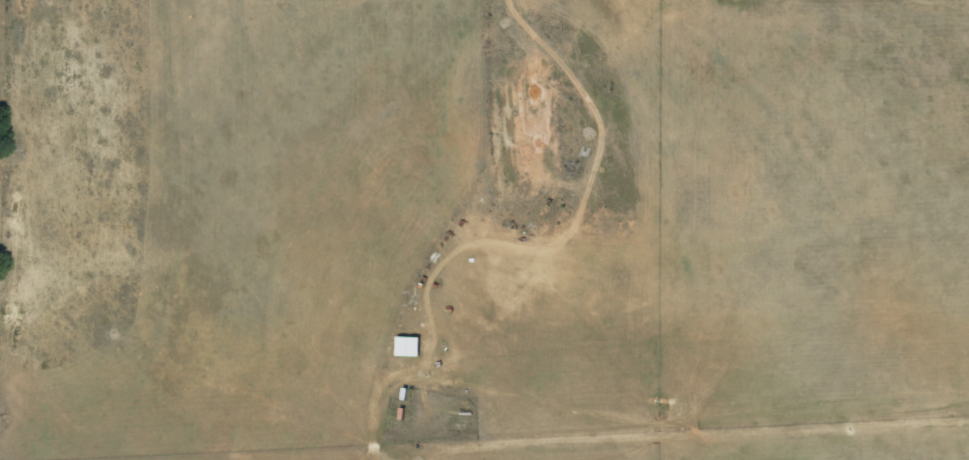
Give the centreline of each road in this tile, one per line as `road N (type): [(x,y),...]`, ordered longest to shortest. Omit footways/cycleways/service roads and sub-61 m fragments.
road 1 (track): [(370,444),(384,334),(442,253),(498,206),(491,0)]

